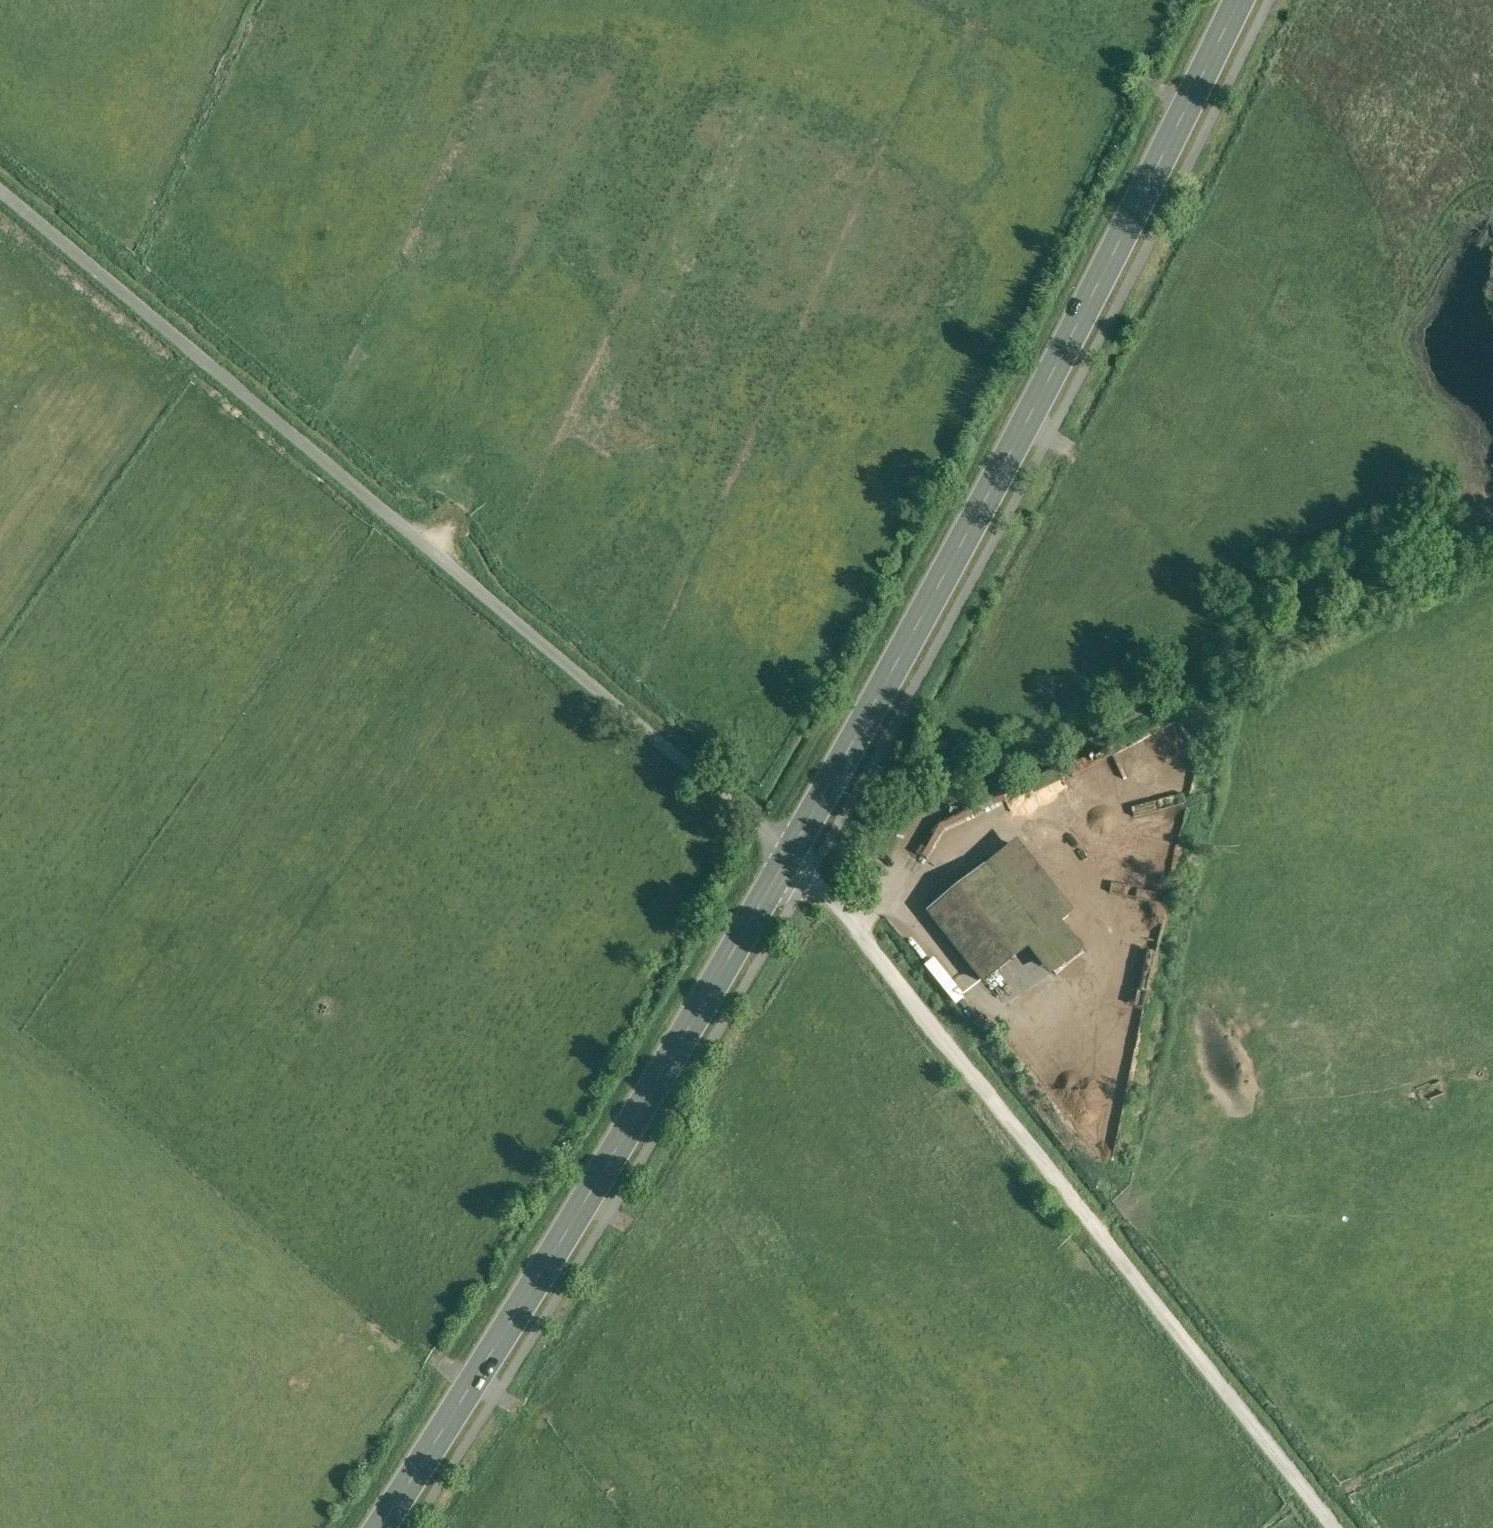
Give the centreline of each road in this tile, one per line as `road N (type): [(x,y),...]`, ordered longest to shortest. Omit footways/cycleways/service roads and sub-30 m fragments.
road 1 (unclassified): [(0,194),(788,852)]
road 2 (primary): [(788,852),(1035,396),(1233,0)]
road 3 (track): [(788,852),(1330,1527)]
road 4 (primary): [(379,1527),(639,1110),(788,852)]
road 5 (track): [(922,809),(894,873),(848,919)]

